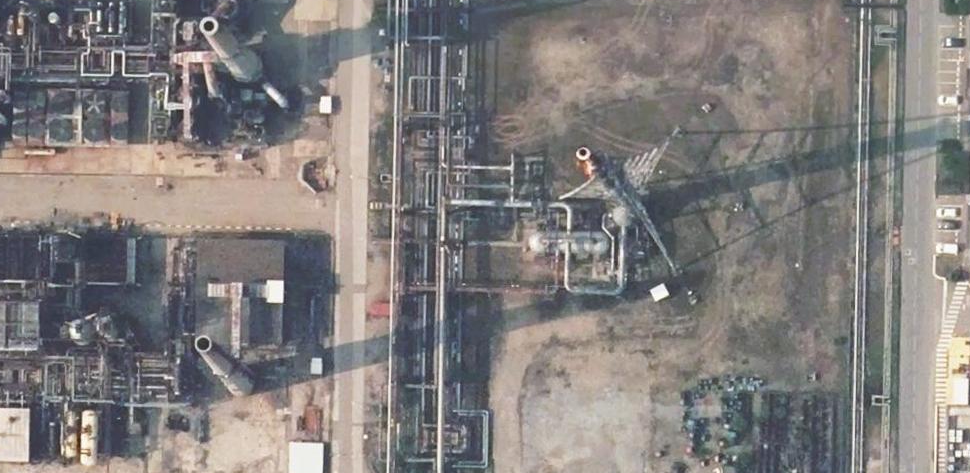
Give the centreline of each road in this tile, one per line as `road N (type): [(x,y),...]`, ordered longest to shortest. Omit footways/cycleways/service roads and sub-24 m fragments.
road 1 (unclassified): [(921,0),(917,472)]

